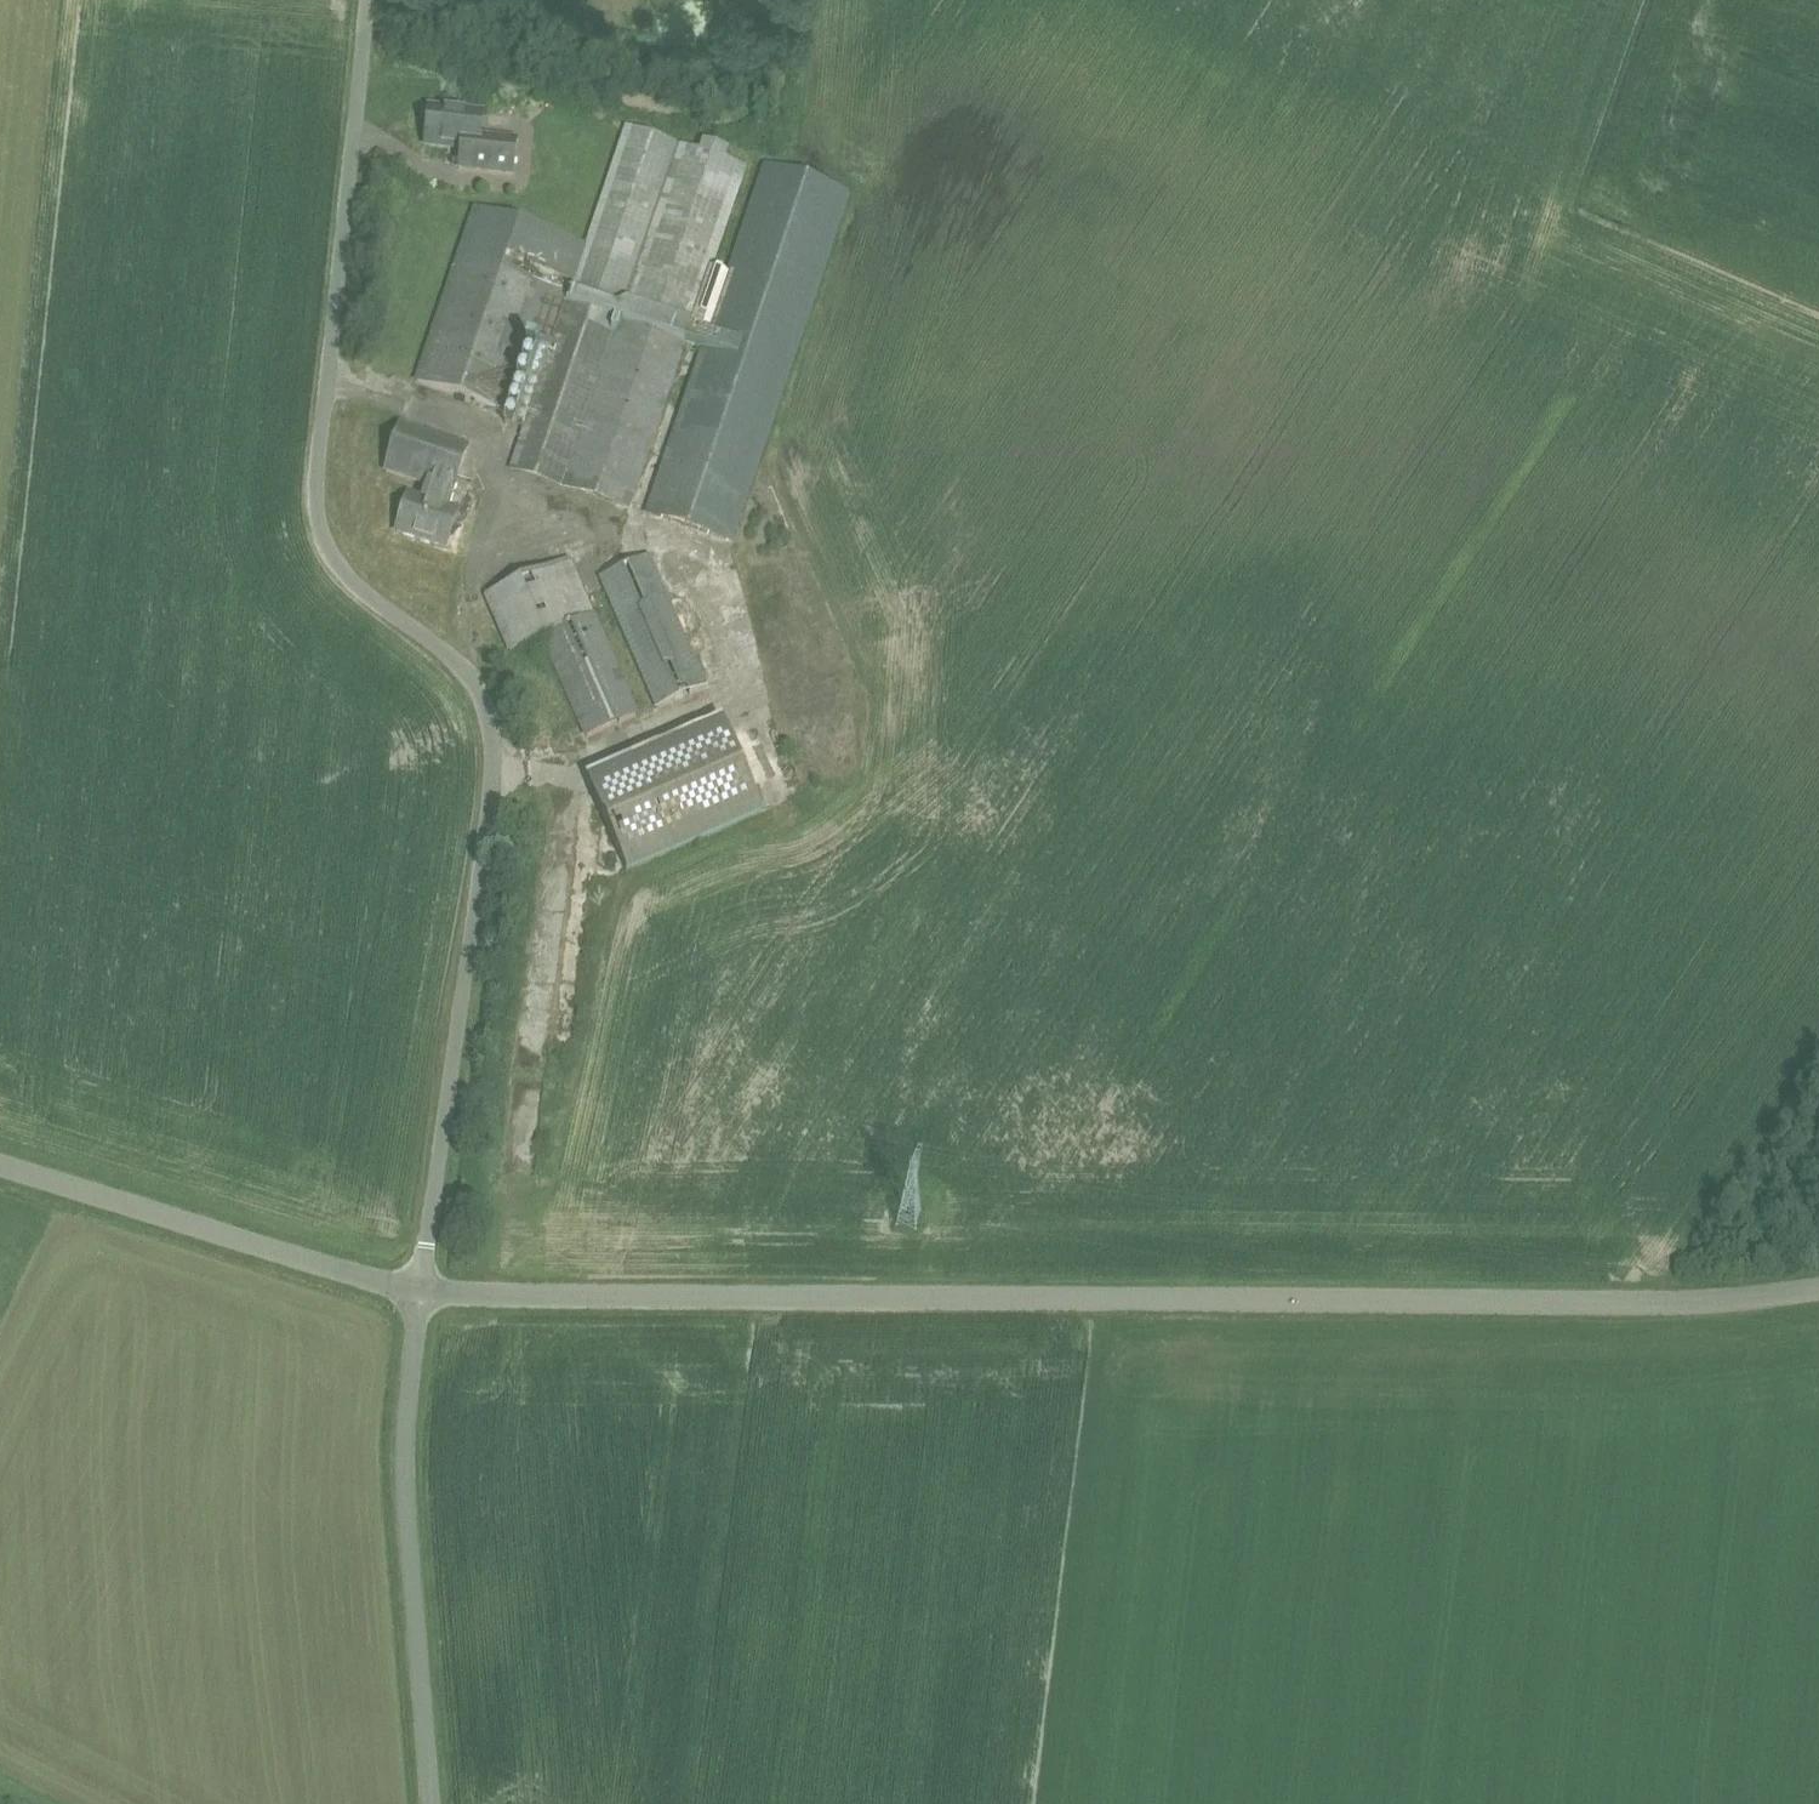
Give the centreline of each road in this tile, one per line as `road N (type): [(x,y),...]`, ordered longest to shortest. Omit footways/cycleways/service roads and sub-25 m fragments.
road 1 (unclassified): [(1818,1293),(1627,1307),(420,1291)]
road 2 (unclassified): [(420,1291),(498,762),(484,693),(350,580),(321,524),(373,0)]
road 3 (unclassified): [(435,1803),(405,1483),(420,1291)]
road 4 (unclassified): [(420,1291),(0,1166)]

